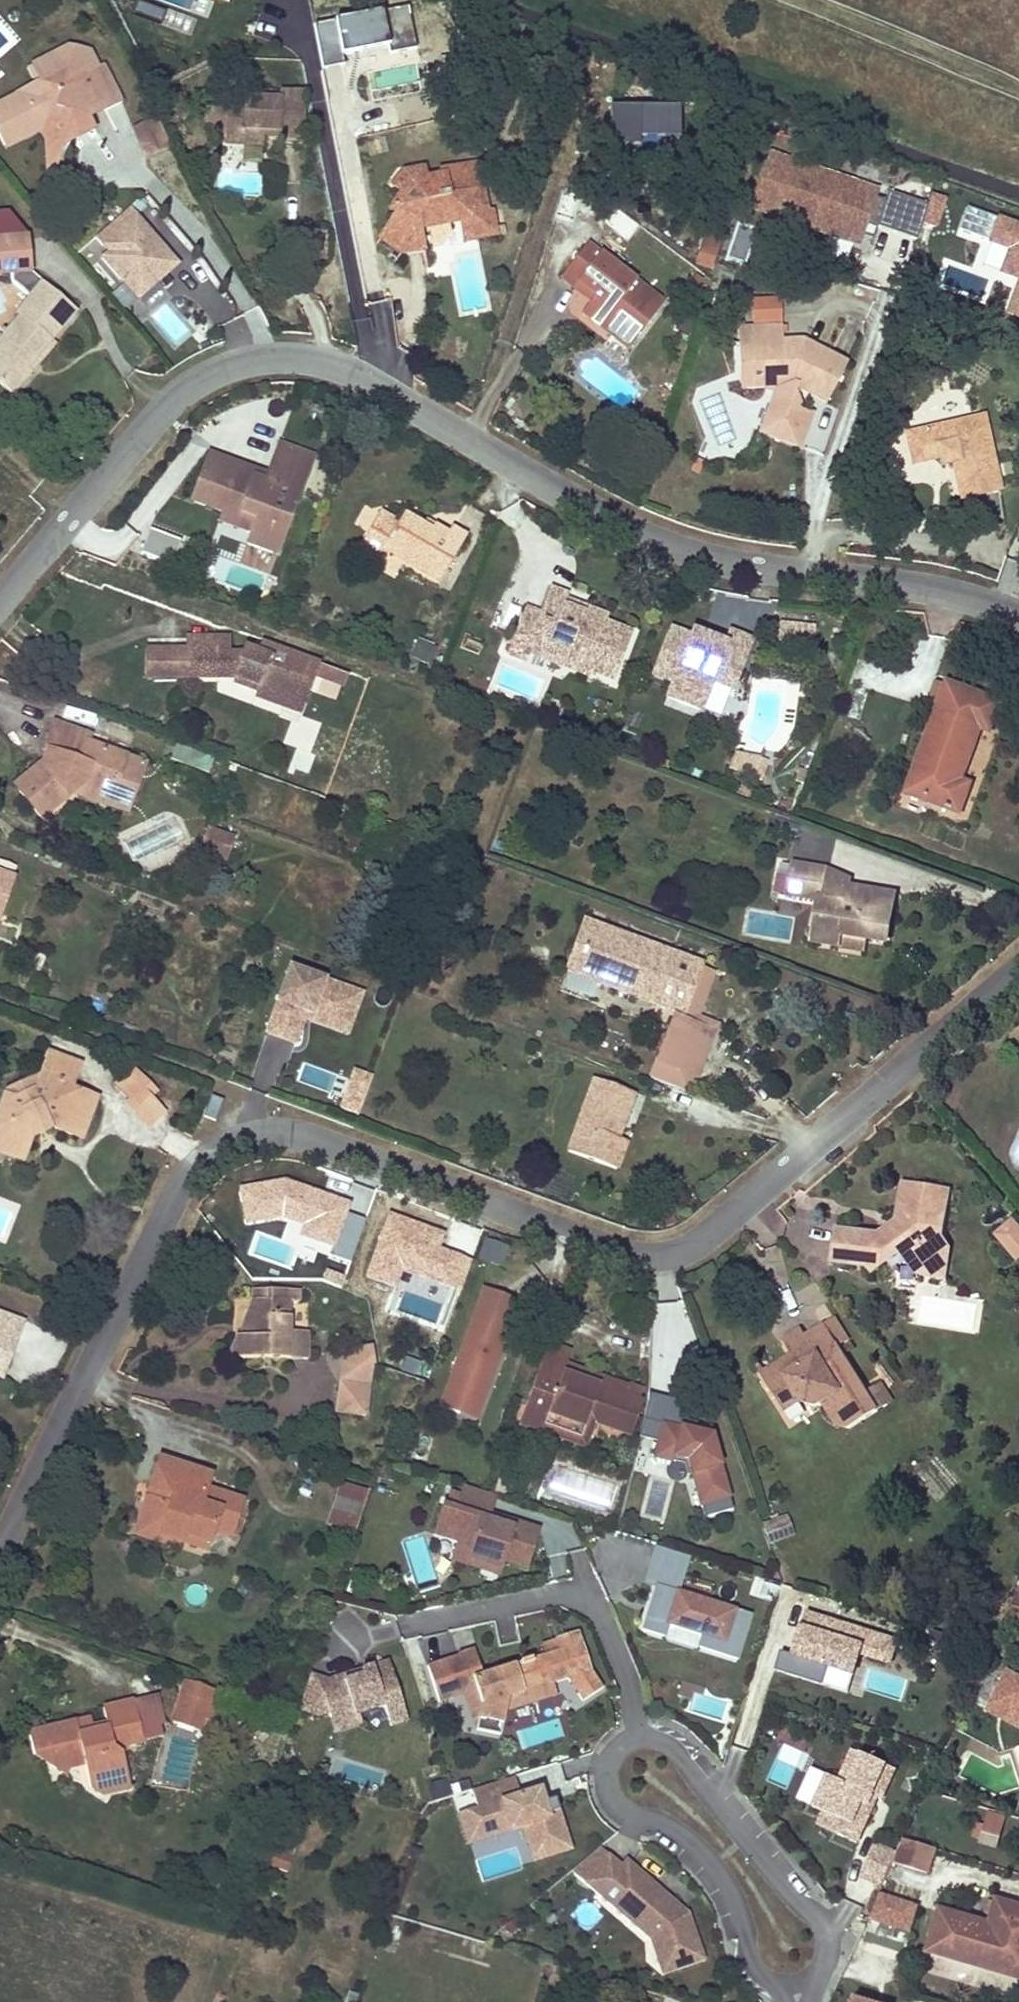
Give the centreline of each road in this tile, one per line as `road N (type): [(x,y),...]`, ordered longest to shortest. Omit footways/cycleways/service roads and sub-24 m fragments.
road 1 (residential): [(0,1537),(175,1174),(227,1137),(280,1124),(638,1256),(686,1247),(1018,961)]
road 2 (residential): [(0,598),(169,404),(252,363),(306,363),(364,380),(550,493),(684,554),(888,600),(957,601),(1018,623)]
road 3 (residential): [(787,2001),(756,1976),(721,1877),(695,1847),(616,1808),(603,1787),(615,1747),(639,1734)]
road 4 (residential): [(721,1808),(823,1924),(830,1949),(816,1980),(794,2001)]
road 5 (residential): [(384,1630),(587,1588)]
road 6 (residential): [(587,1588),(639,1734)]

